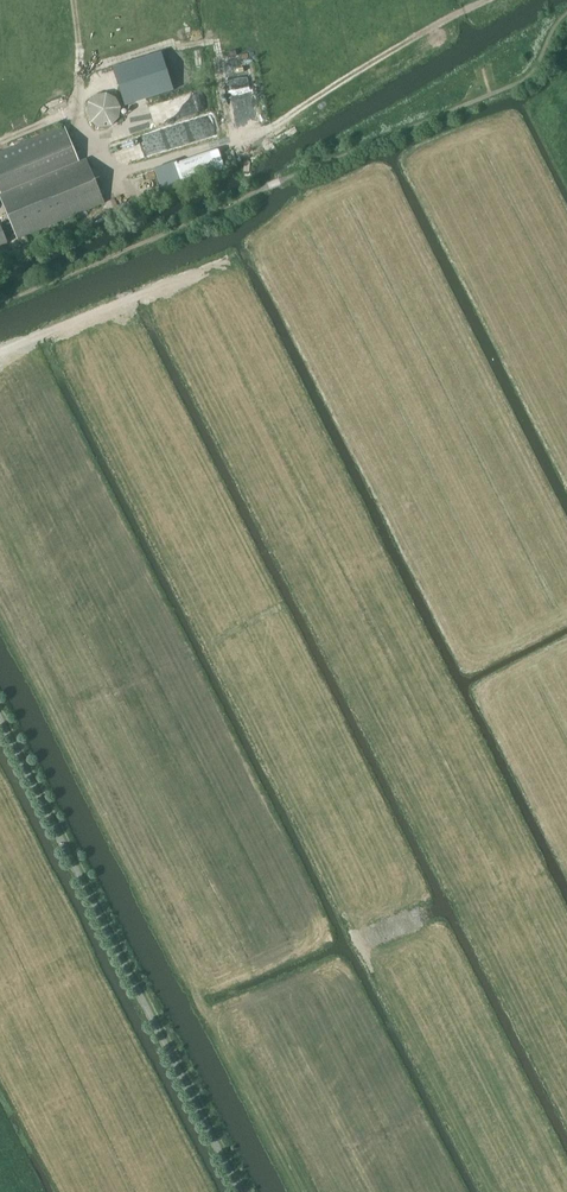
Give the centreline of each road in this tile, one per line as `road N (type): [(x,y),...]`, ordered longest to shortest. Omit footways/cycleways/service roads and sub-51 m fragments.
road 1 (track): [(197,275),(0,356)]

